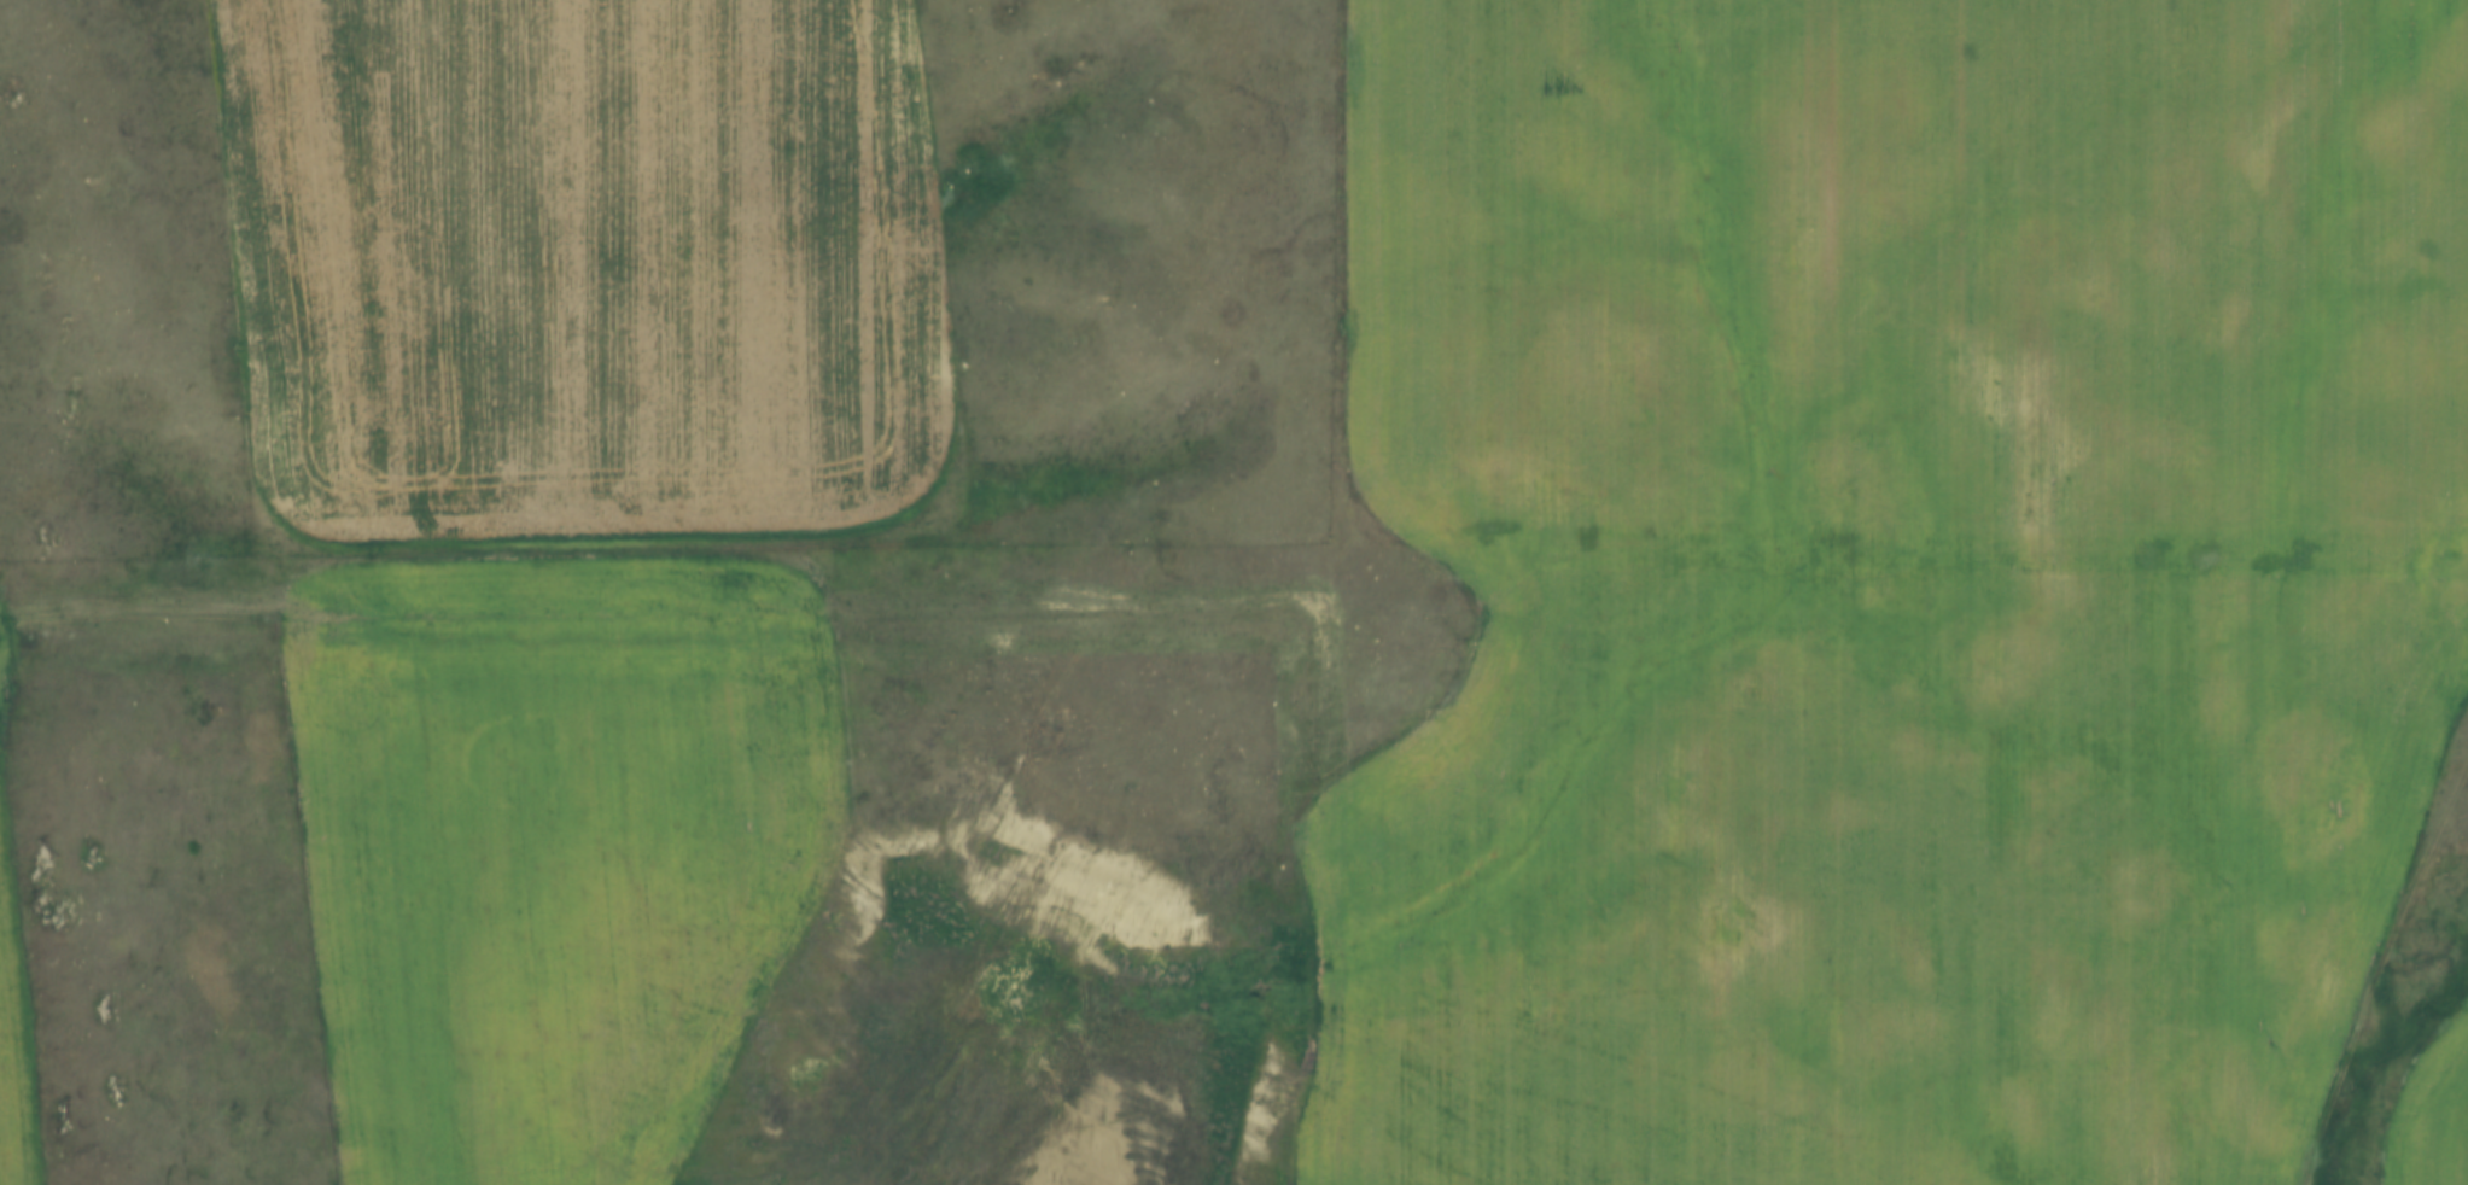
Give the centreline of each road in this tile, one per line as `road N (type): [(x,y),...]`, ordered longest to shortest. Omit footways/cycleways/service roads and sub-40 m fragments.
road 1 (track): [(2300,1184),(2439,752),(2467,707)]

